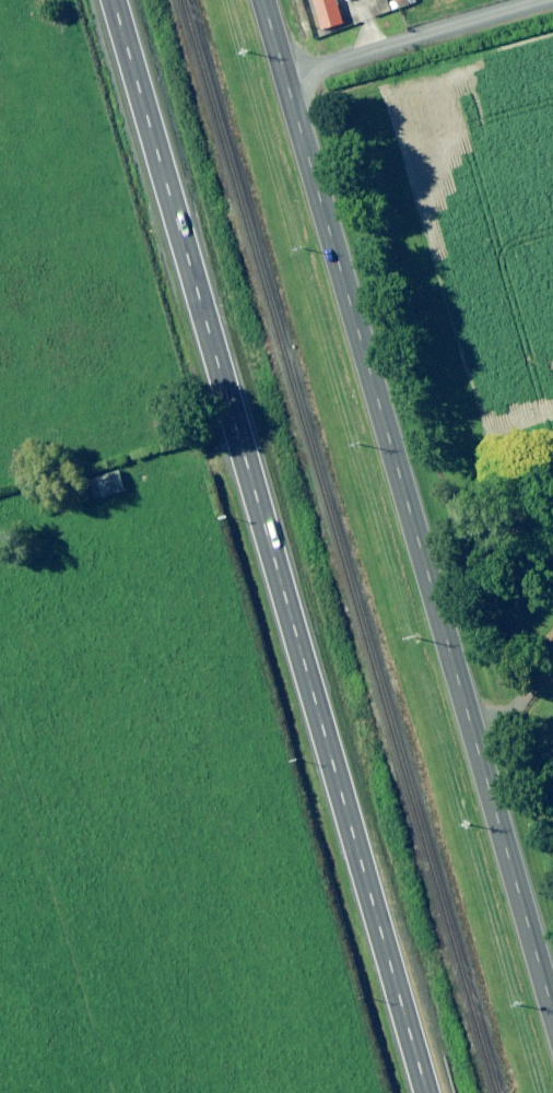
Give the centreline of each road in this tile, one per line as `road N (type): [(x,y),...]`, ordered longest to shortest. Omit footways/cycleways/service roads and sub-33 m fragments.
road 1 (primary): [(107,0),(409,1092)]
road 2 (tertiary): [(268,0),(552,992)]

